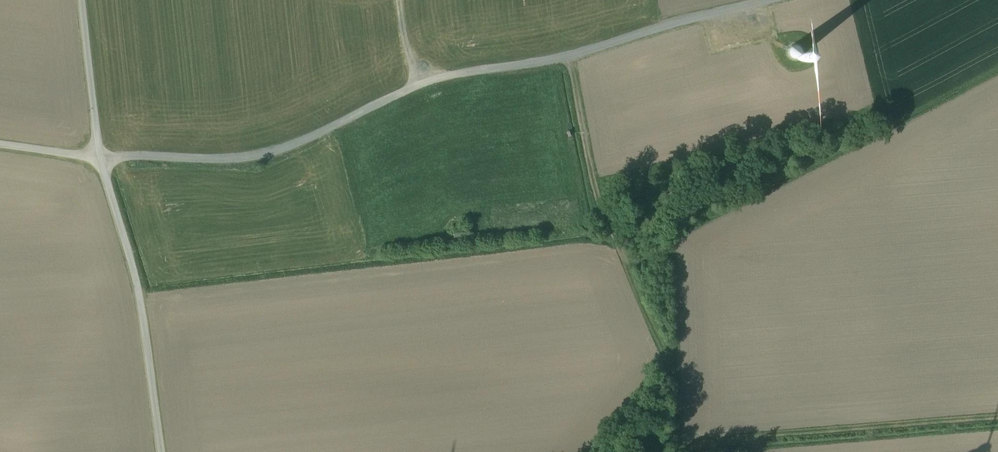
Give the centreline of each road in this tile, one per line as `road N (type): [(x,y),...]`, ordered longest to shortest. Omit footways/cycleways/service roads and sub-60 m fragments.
road 1 (track): [(103,158),(242,158),(293,146),(423,84),(572,55),(680,18),(775,0)]
road 2 (unclassified): [(161,451),(143,323),(103,158),(85,0)]

